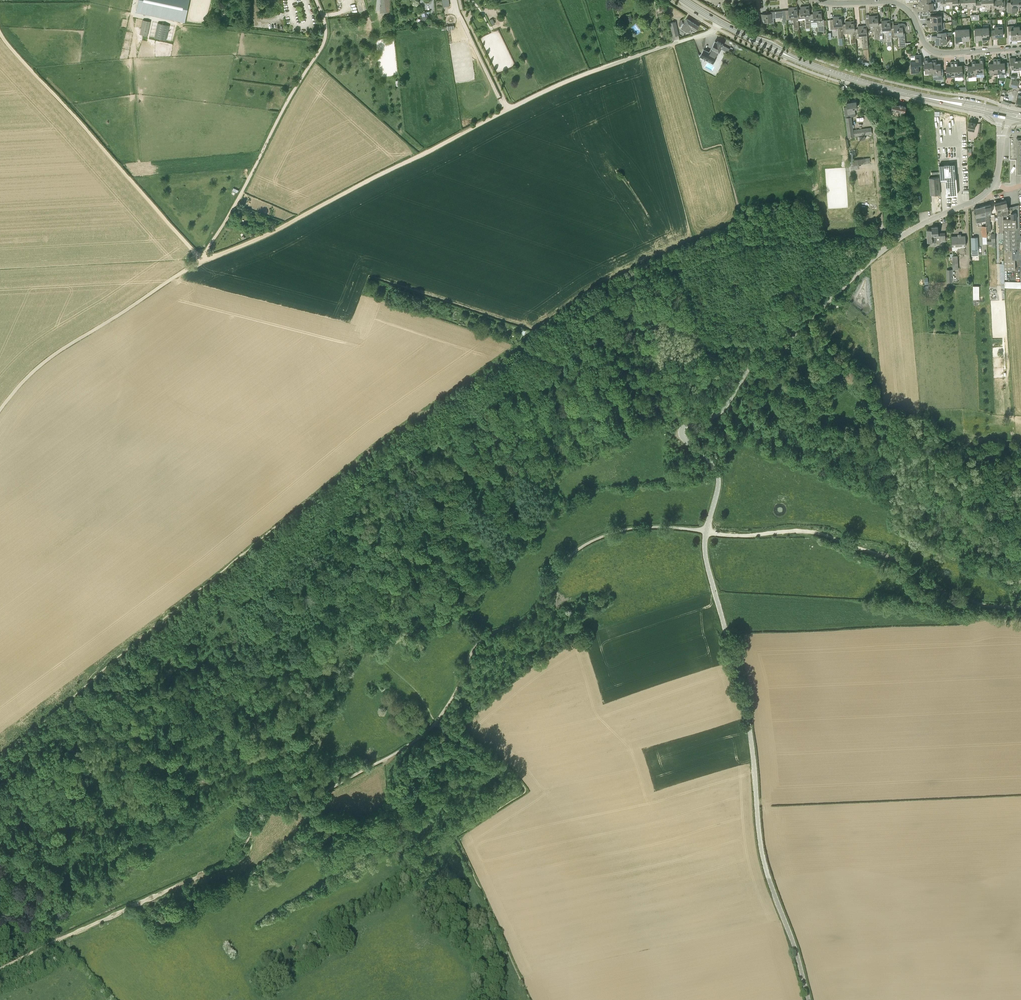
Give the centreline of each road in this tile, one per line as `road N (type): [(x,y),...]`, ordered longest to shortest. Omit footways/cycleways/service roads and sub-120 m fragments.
road 1 (unclassified): [(808,999),(764,862),(742,683),(705,555),(718,477),(682,429),(720,411),(751,364),(784,348),(886,247),(987,192),(1002,133)]
road 2 (track): [(673,43),(553,86),(251,241),(204,256)]
road 3 (track): [(0,969),(225,866),(270,802),(322,793),(436,722)]
road 4 (track): [(436,722),(475,647),(530,615),(552,575),(580,548),(633,529),(706,531)]
road 5 (track): [(1020,608),(957,599),(895,560),(823,535),(706,531)]
road 6 (track): [(0,31),(204,256)]
road 7 (track): [(204,256),(323,44),(316,0)]
road 8 (track): [(204,256),(50,358),(0,409)]
road 9 (track): [(747,243),(904,234)]
road 10 (residential): [(1020,49),(931,50),(898,0)]
road 11 (track): [(615,301),(656,276),(747,243)]
road 12 (primary): [(923,97),(791,57)]

